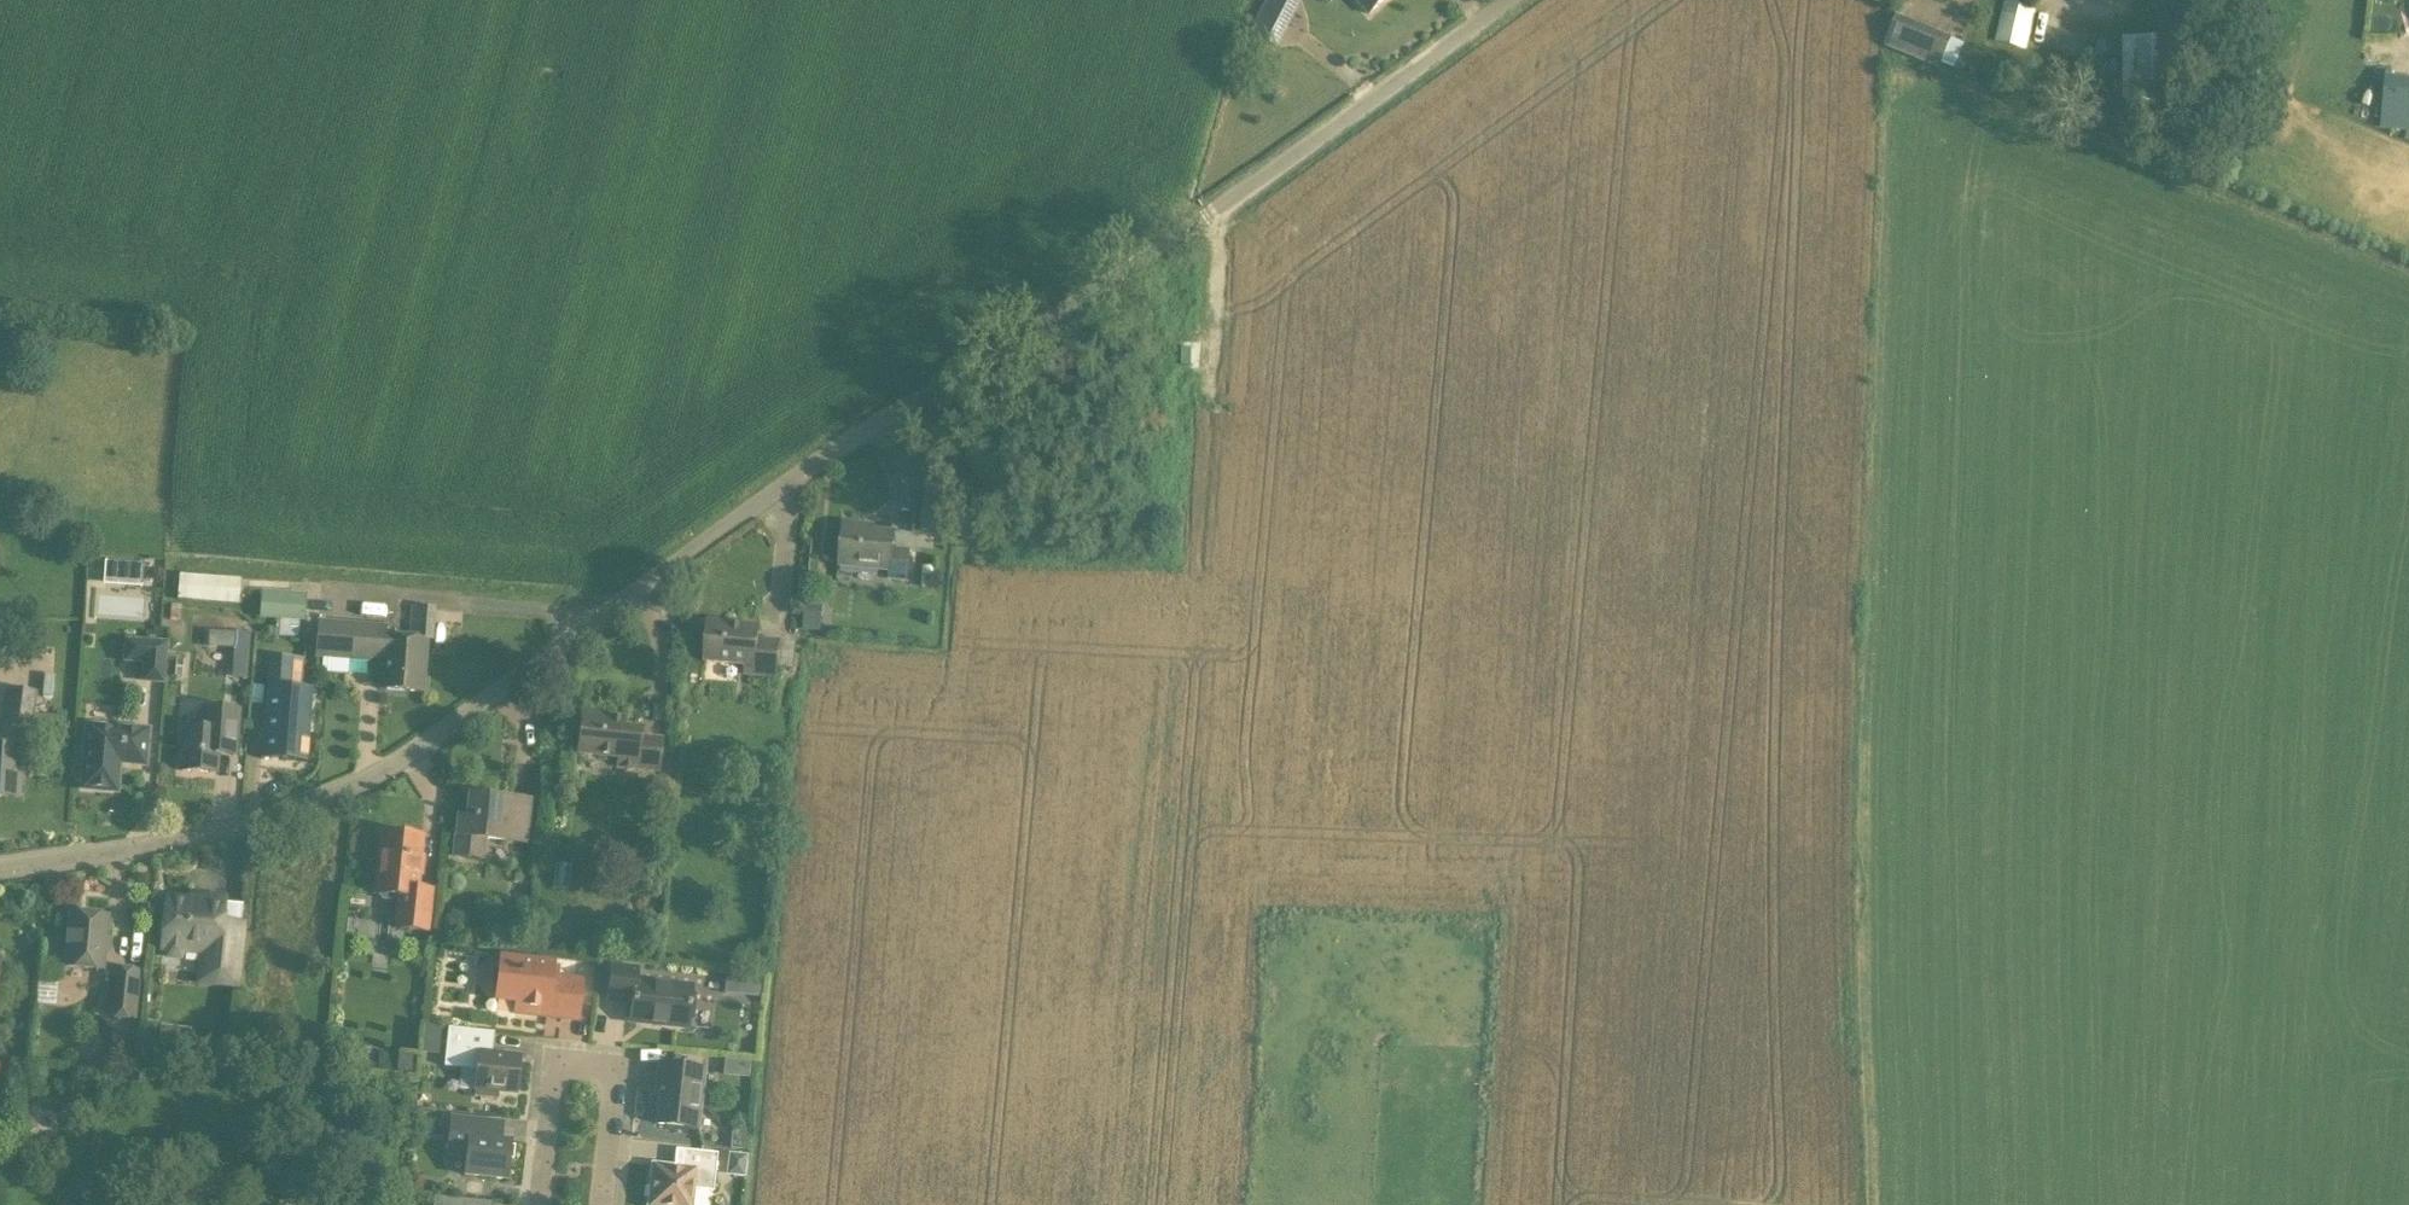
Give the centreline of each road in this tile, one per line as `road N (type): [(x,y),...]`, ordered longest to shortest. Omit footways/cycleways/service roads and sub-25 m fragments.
road 1 (residential): [(0,869),(256,823),(387,770),(736,519),(1206,214)]
road 2 (unclassified): [(1206,214),(1506,0)]
road 3 (residential): [(601,1204),(617,1068),(556,1061),(540,1204)]

